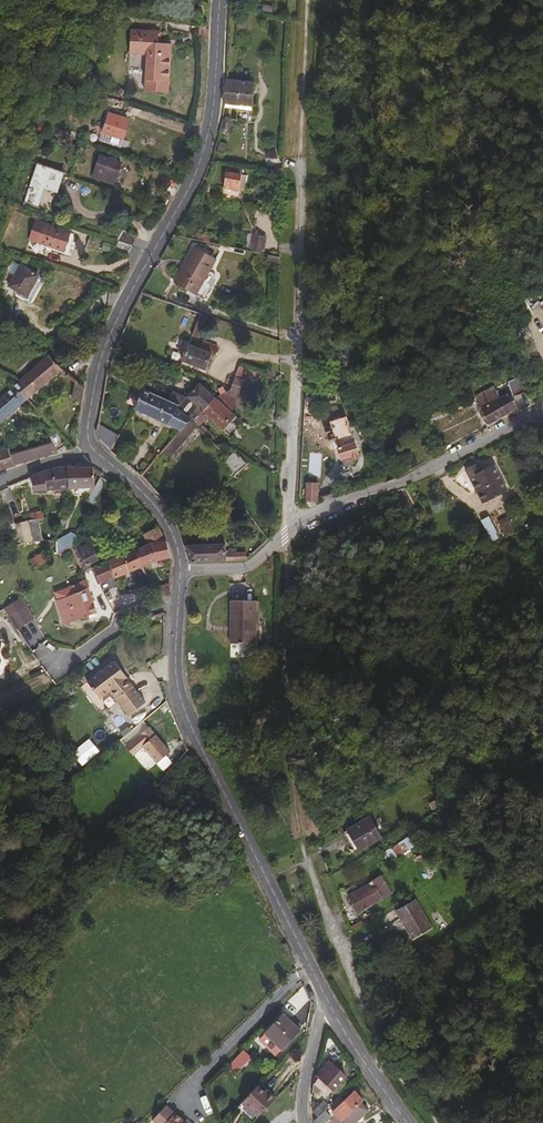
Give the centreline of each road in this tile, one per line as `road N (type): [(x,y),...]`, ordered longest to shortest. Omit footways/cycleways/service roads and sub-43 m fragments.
road 1 (tertiary): [(221,0),(208,135),(107,333),(88,423),(91,449)]
road 2 (tertiary): [(179,570),(181,699),(326,996)]
road 3 (track): [(304,0),(294,337)]
road 4 (residential): [(289,534),(542,408)]
road 5 (residential): [(294,337),(289,534)]
road 6 (tertiary): [(91,449),(151,499),(179,570)]
road 7 (residential): [(326,996),(302,1102),(304,1122)]
road 8 (residential): [(179,570),(250,566),(289,534)]

